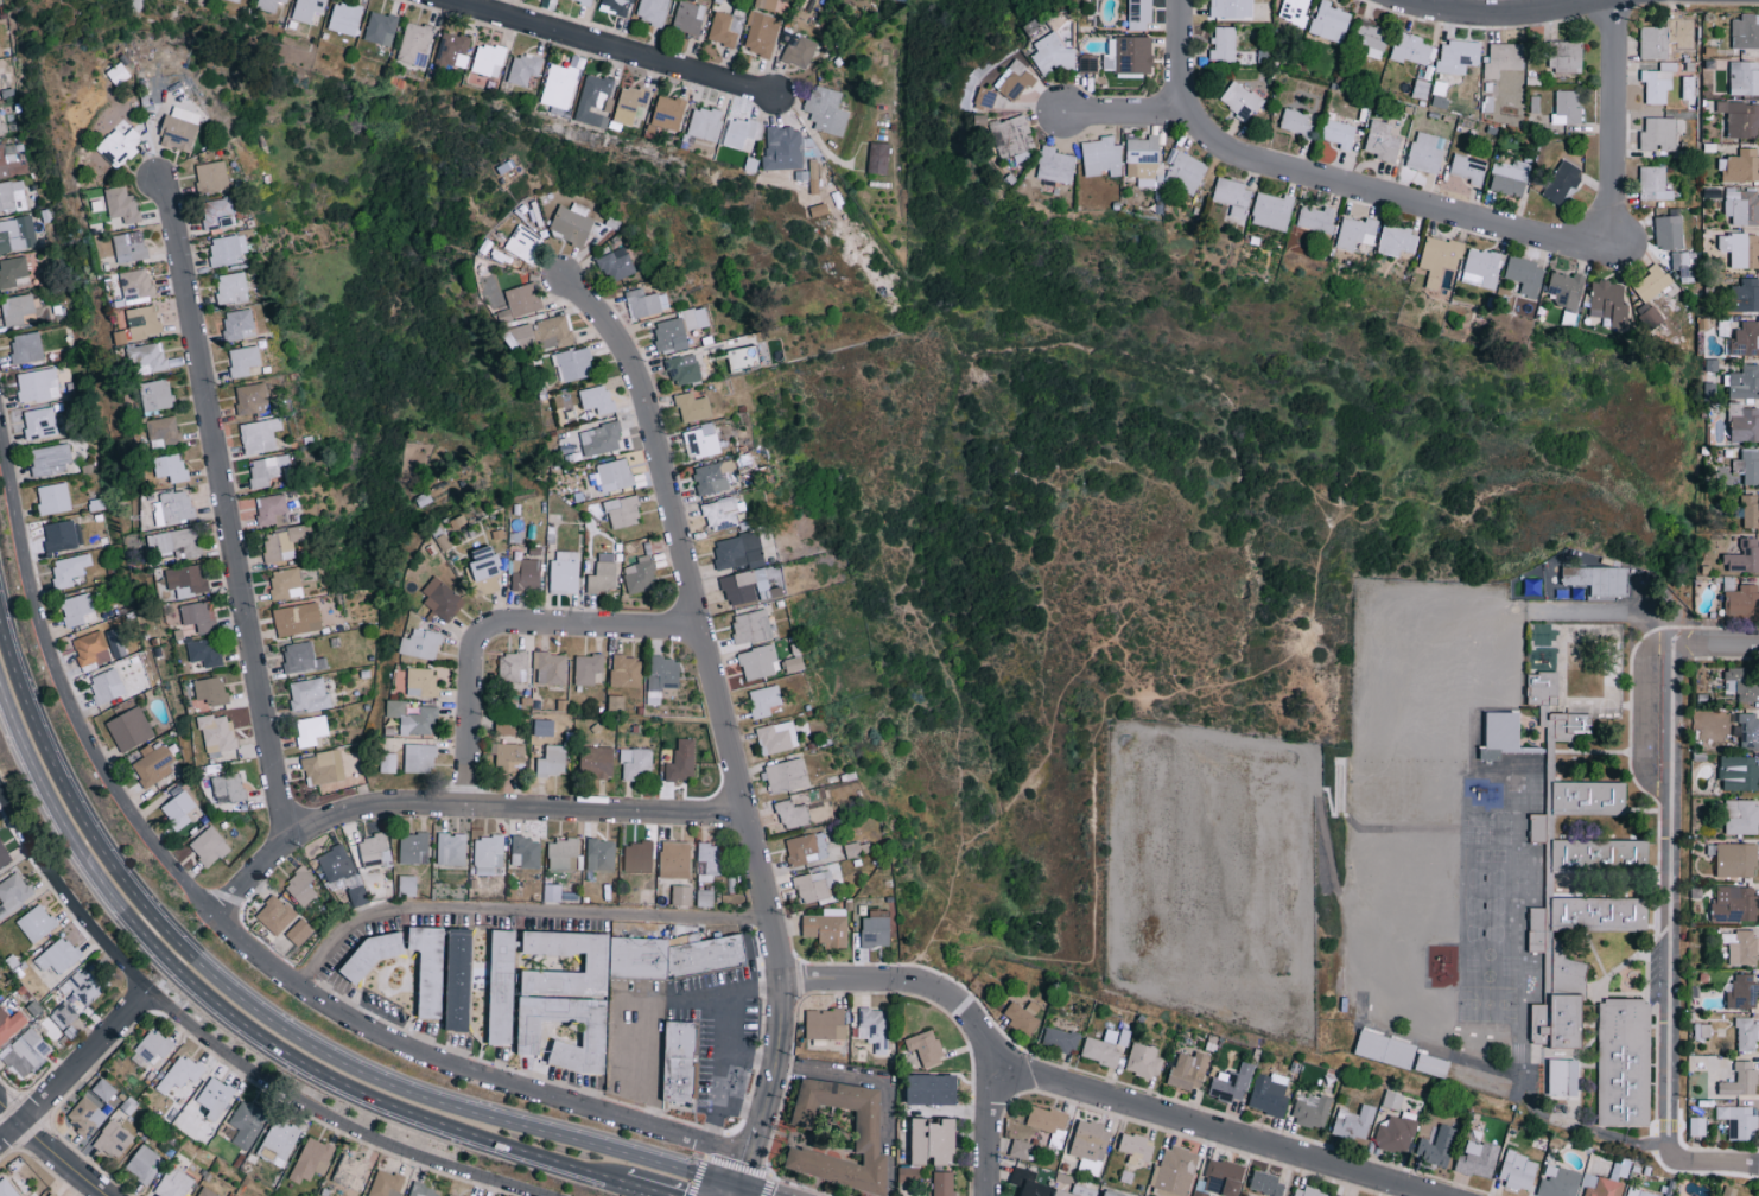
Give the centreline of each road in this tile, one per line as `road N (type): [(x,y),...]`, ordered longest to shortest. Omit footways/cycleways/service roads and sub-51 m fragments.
road 1 (residential): [(748,1151),(451,1065),(372,1032),(298,987),(216,921),(140,831),(75,720),(40,635),(0,440)]
road 2 (primary): [(736,1185),(438,1099),(353,1067),(285,1025),(189,949),(127,880),(53,759),(0,610)]
road 3 (residential): [(736,1185),(779,1029),(770,929),(630,370),(598,316),(561,276)]
road 4 (primary): [(0,696),(82,864),(129,927),(203,1000),(329,1081),(446,1131),(623,1183)]
road 5 (residential): [(779,987),(913,984),(953,993),(990,1035),(990,1062),(1427,1195)]
road 6 (residential): [(291,846),(158,183)]
road 7 (residential): [(216,921),(307,833),(367,810),(743,821)]
road 8 (residential): [(1181,0),(1189,116),(1209,142),(1239,160),(1608,247)]
road 9 (residential): [(1669,644),(1663,1147)]
road 10 (residential): [(146,991),(239,1069),(390,1150),(530,1195)]
road 11 (residential): [(434,0),(777,101)]
road 12 (residential): [(0,787),(27,839),(146,991)]
road 13 (residential): [(1608,247),(1618,0)]
road 14 (residential): [(1392,0),(1478,19),(1530,18),(1605,0)]
road 15 (residential): [(0,1145),(146,991)]
road 16 (residential): [(490,631),(698,636)]
road 17 (residential): [(470,808),(474,654),(490,631)]
road 18 (residential): [(0,1103),(102,1195)]
road 19 (residential): [(986,1195),(990,1062)]
road 20 (residential): [(1063,110),(1189,116)]

